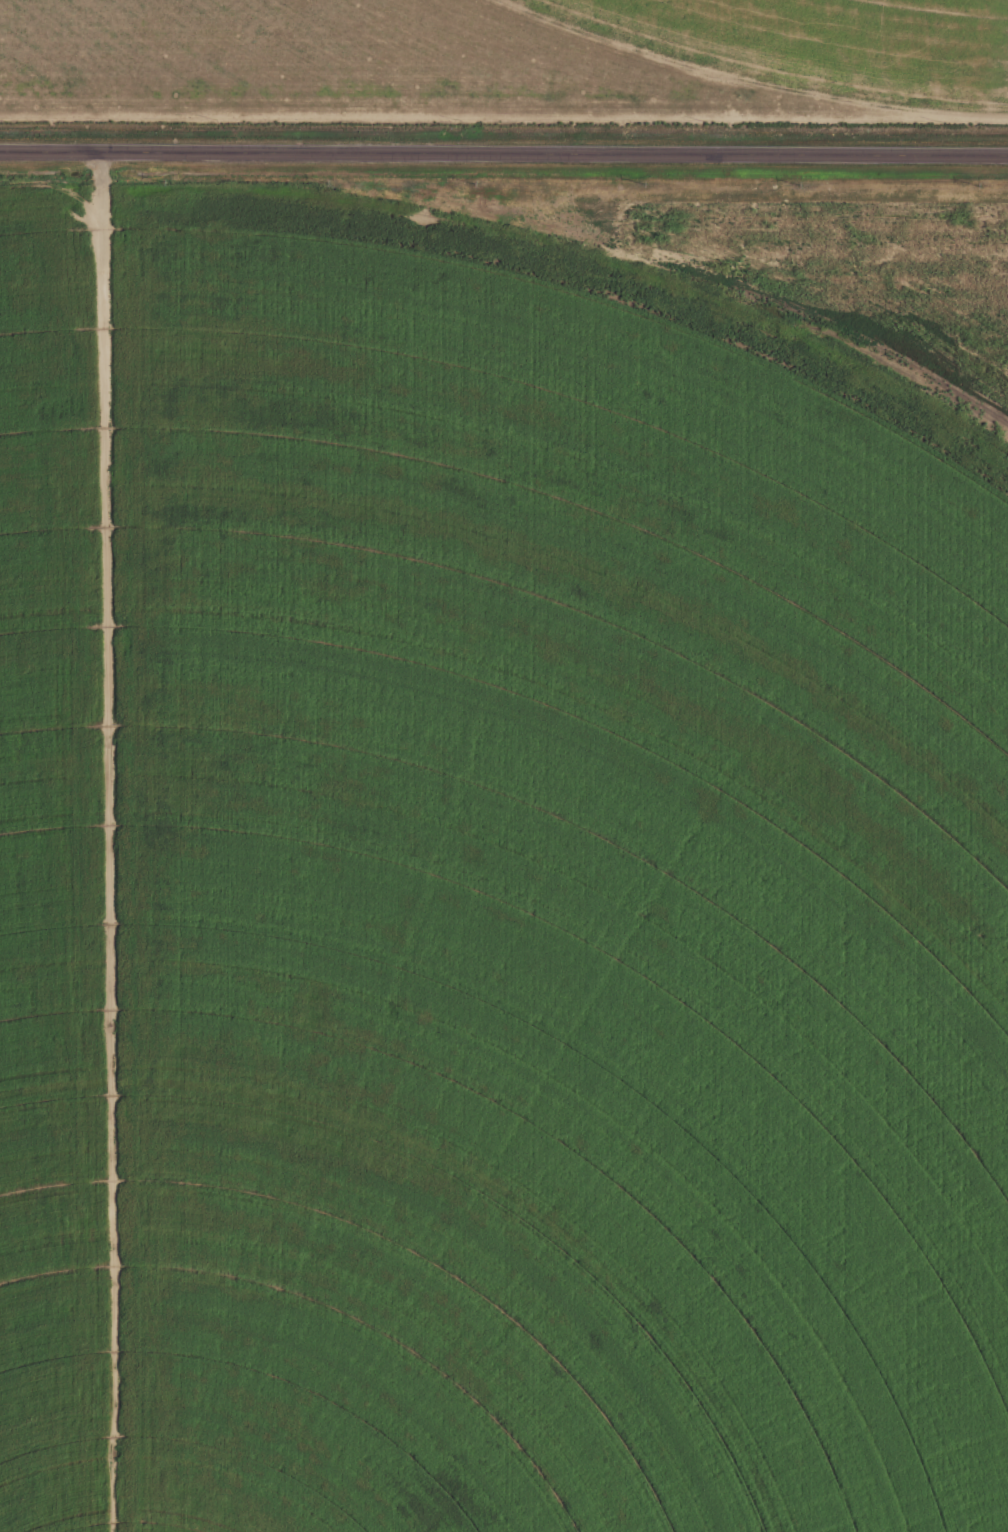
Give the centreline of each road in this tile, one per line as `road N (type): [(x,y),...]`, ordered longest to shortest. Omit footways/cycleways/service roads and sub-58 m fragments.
road 1 (secondary): [(0,149),(1007,152)]

